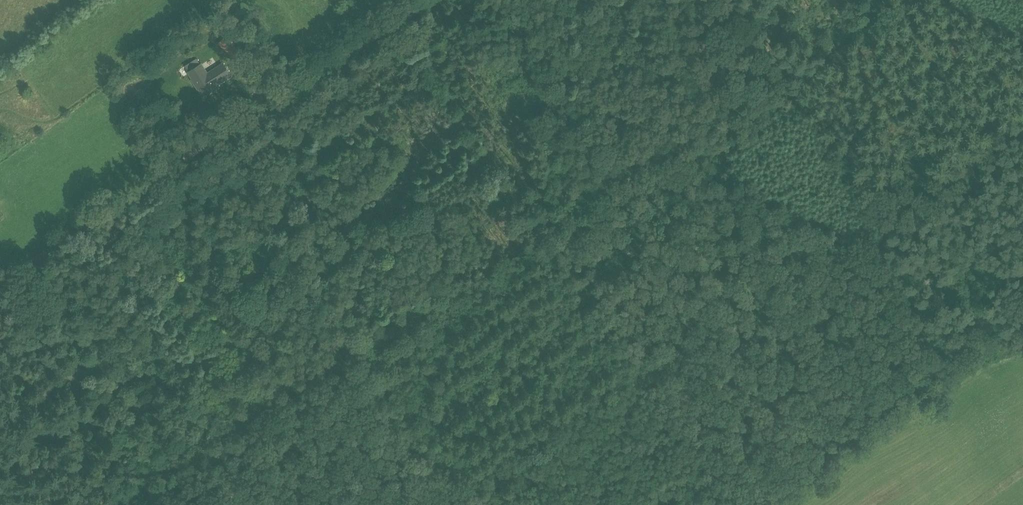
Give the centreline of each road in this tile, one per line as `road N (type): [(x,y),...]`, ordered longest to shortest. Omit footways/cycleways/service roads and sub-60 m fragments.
road 1 (track): [(903,0),(822,59),(739,149),(722,151),(556,274),(467,315),(401,362),(391,393),(413,451),(451,478),(466,504)]
road 2 (unclassified): [(0,285),(422,0)]

